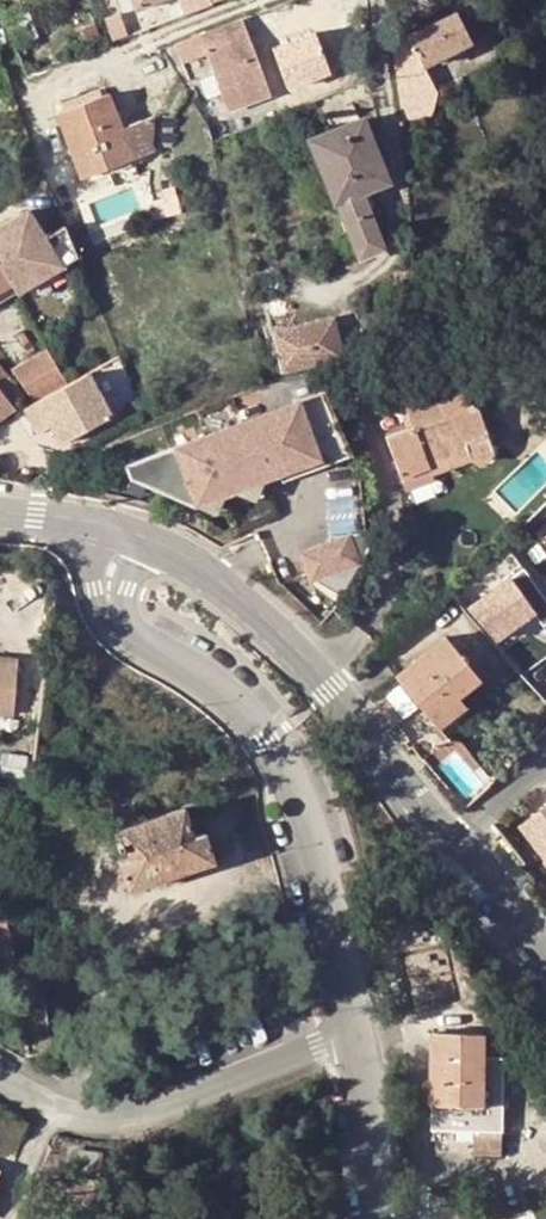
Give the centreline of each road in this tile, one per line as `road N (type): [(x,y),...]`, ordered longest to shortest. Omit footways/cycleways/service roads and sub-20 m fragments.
road 1 (tertiary): [(545,951),(279,631),(219,574),(122,531)]
road 2 (unclassified): [(351,1042),(305,837),(268,748),(136,641),(107,580),(122,531)]
road 3 (residential): [(351,1042),(312,1048),(112,1121),(73,1115),(0,1079)]
road 4 (unclassified): [(372,1218),(351,1042)]
road 5 (tertiary): [(122,531),(0,513)]

